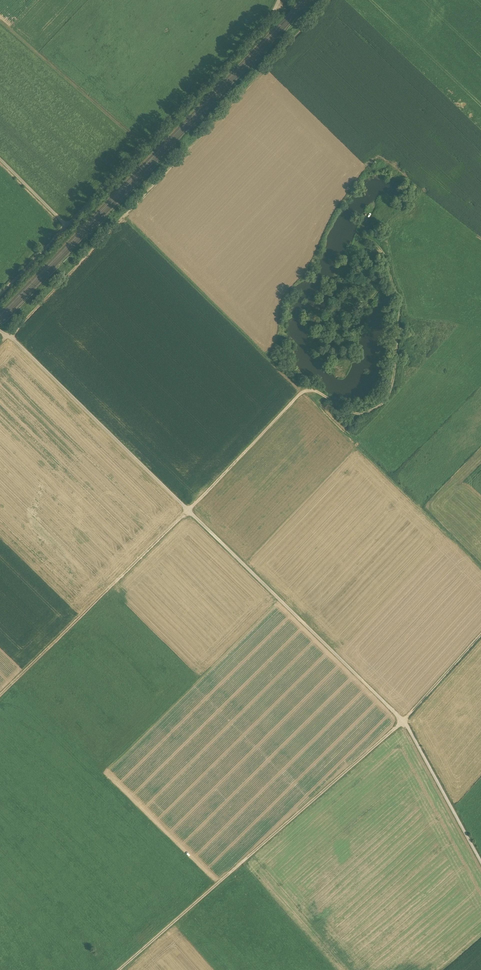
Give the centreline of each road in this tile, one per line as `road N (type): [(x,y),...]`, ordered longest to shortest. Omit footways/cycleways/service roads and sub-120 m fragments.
road 1 (track): [(480,858),(408,726),(0,332)]
road 2 (track): [(0,702),(305,396),(321,394),(364,417),(387,406),(404,303),(386,256),(356,250)]
road 3 (track): [(127,220),(480,567)]
road 4 (track): [(480,641),(406,724),(125,969)]
road 5 (track): [(337,0),(14,341)]
road 6 (track): [(0,299),(279,0)]
road 7 (track): [(143,148),(0,23)]

